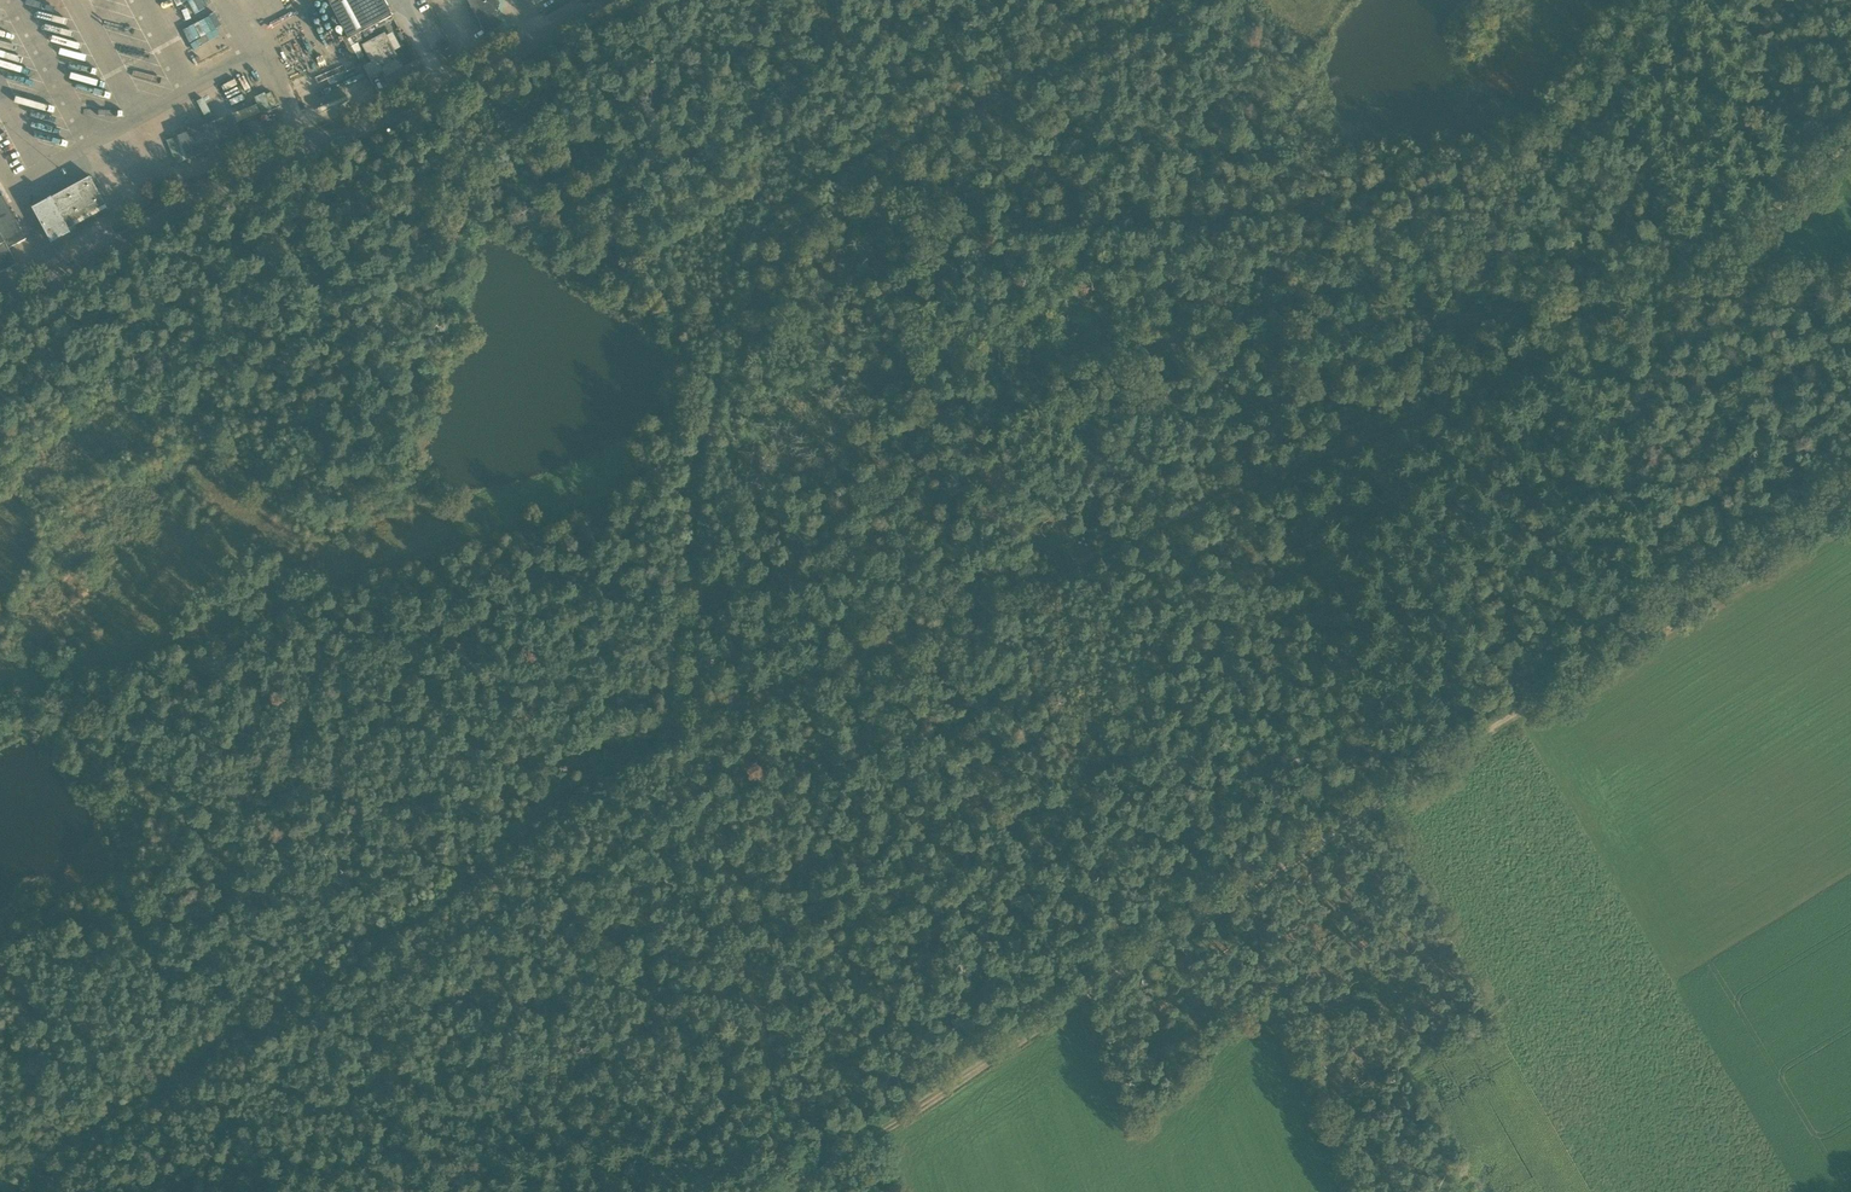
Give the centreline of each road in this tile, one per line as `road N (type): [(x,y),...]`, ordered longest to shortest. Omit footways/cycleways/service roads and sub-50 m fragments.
road 1 (track): [(789,1175),(808,1173),(1850,515)]
road 2 (unclassified): [(0,319),(587,0)]
road 3 (track): [(1334,644),(1254,342)]
road 4 (track): [(1829,160),(1681,307)]

